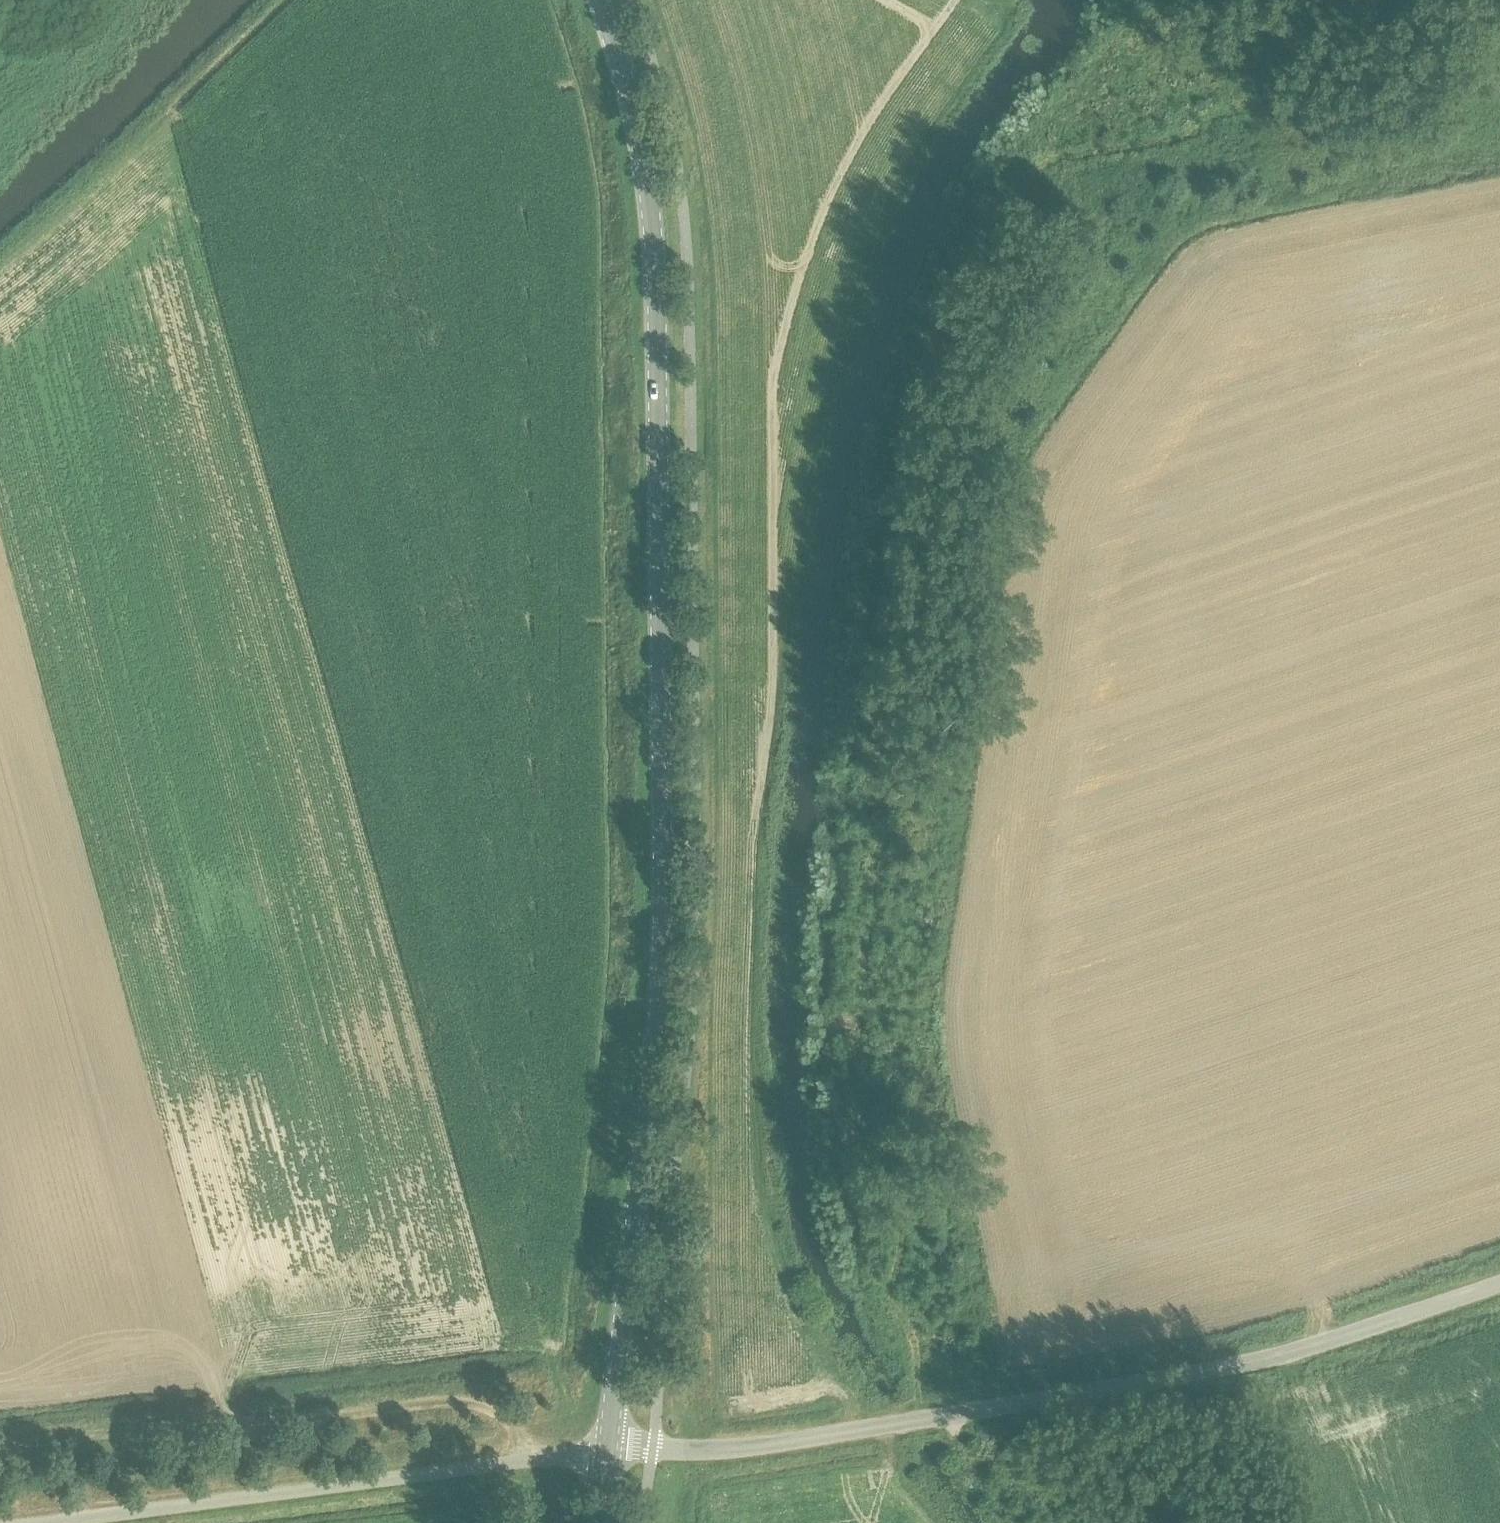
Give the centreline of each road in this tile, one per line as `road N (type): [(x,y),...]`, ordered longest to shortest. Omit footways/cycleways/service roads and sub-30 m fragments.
road 1 (tertiary): [(608,1452),(663,940),(654,258),(629,93),(600,0)]
road 2 (unclassified): [(608,1452),(745,1450),(1280,1357),(1499,1283)]
road 3 (track): [(517,1461),(483,1416),(446,1400),(0,1448)]
road 4 (unclassified): [(608,1452),(86,1522)]

